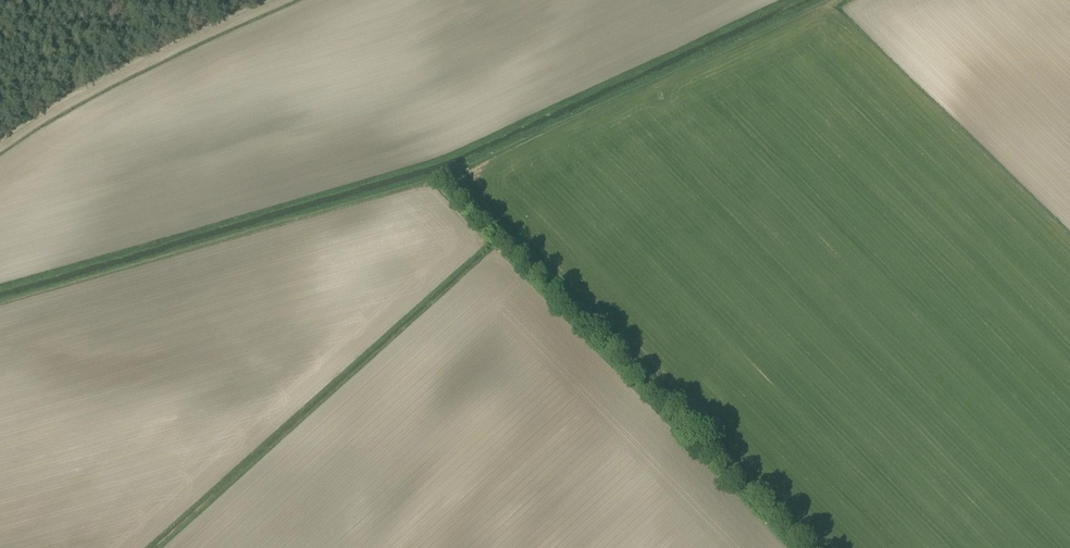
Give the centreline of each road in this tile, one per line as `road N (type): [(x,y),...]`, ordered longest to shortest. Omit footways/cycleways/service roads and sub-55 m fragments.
road 1 (track): [(285,0),(95,89),(0,146)]

